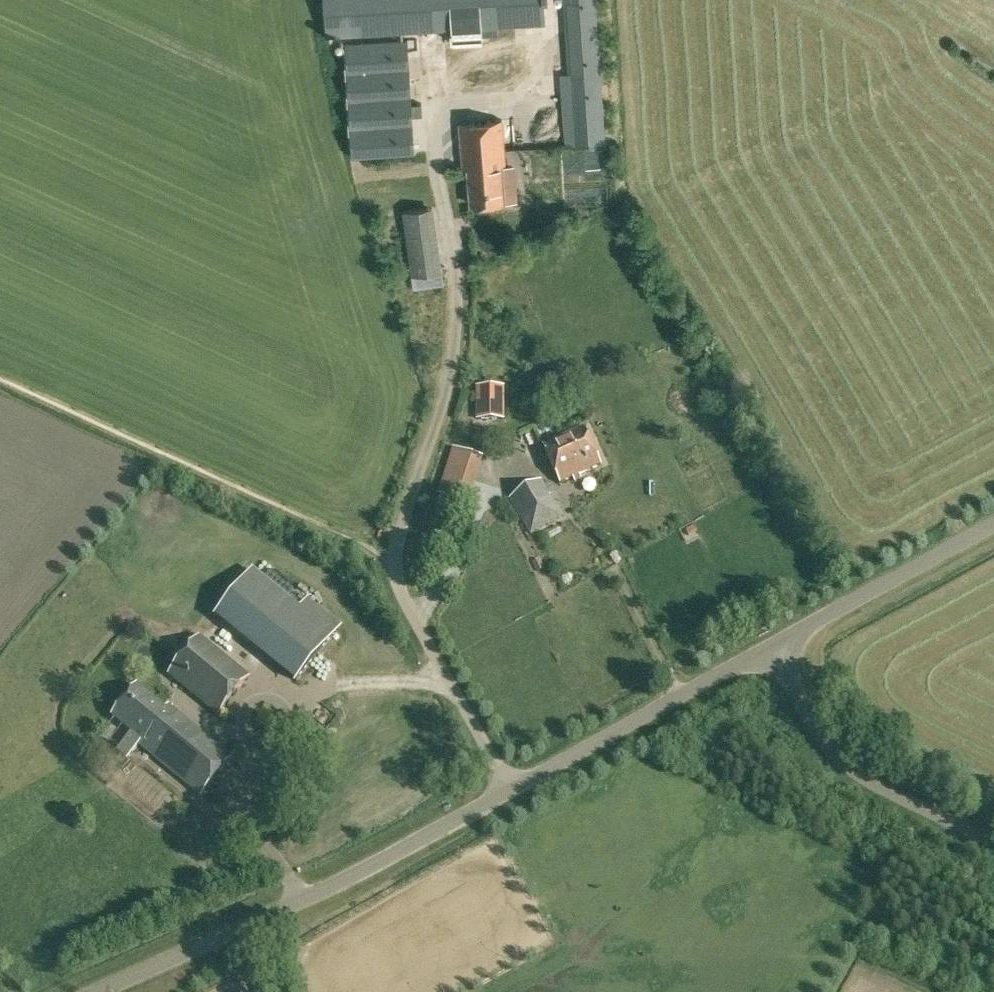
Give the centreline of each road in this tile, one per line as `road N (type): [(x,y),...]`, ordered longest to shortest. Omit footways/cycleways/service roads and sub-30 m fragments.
road 1 (unclassified): [(99,991),(253,925),(509,790)]
road 2 (unclassified): [(993,840),(875,784),(838,757),(772,644)]
road 3 (unclassified): [(509,790),(772,644)]
road 4 (unclassified): [(772,644),(993,526)]
road 5 (unclassified): [(509,790),(394,568)]

